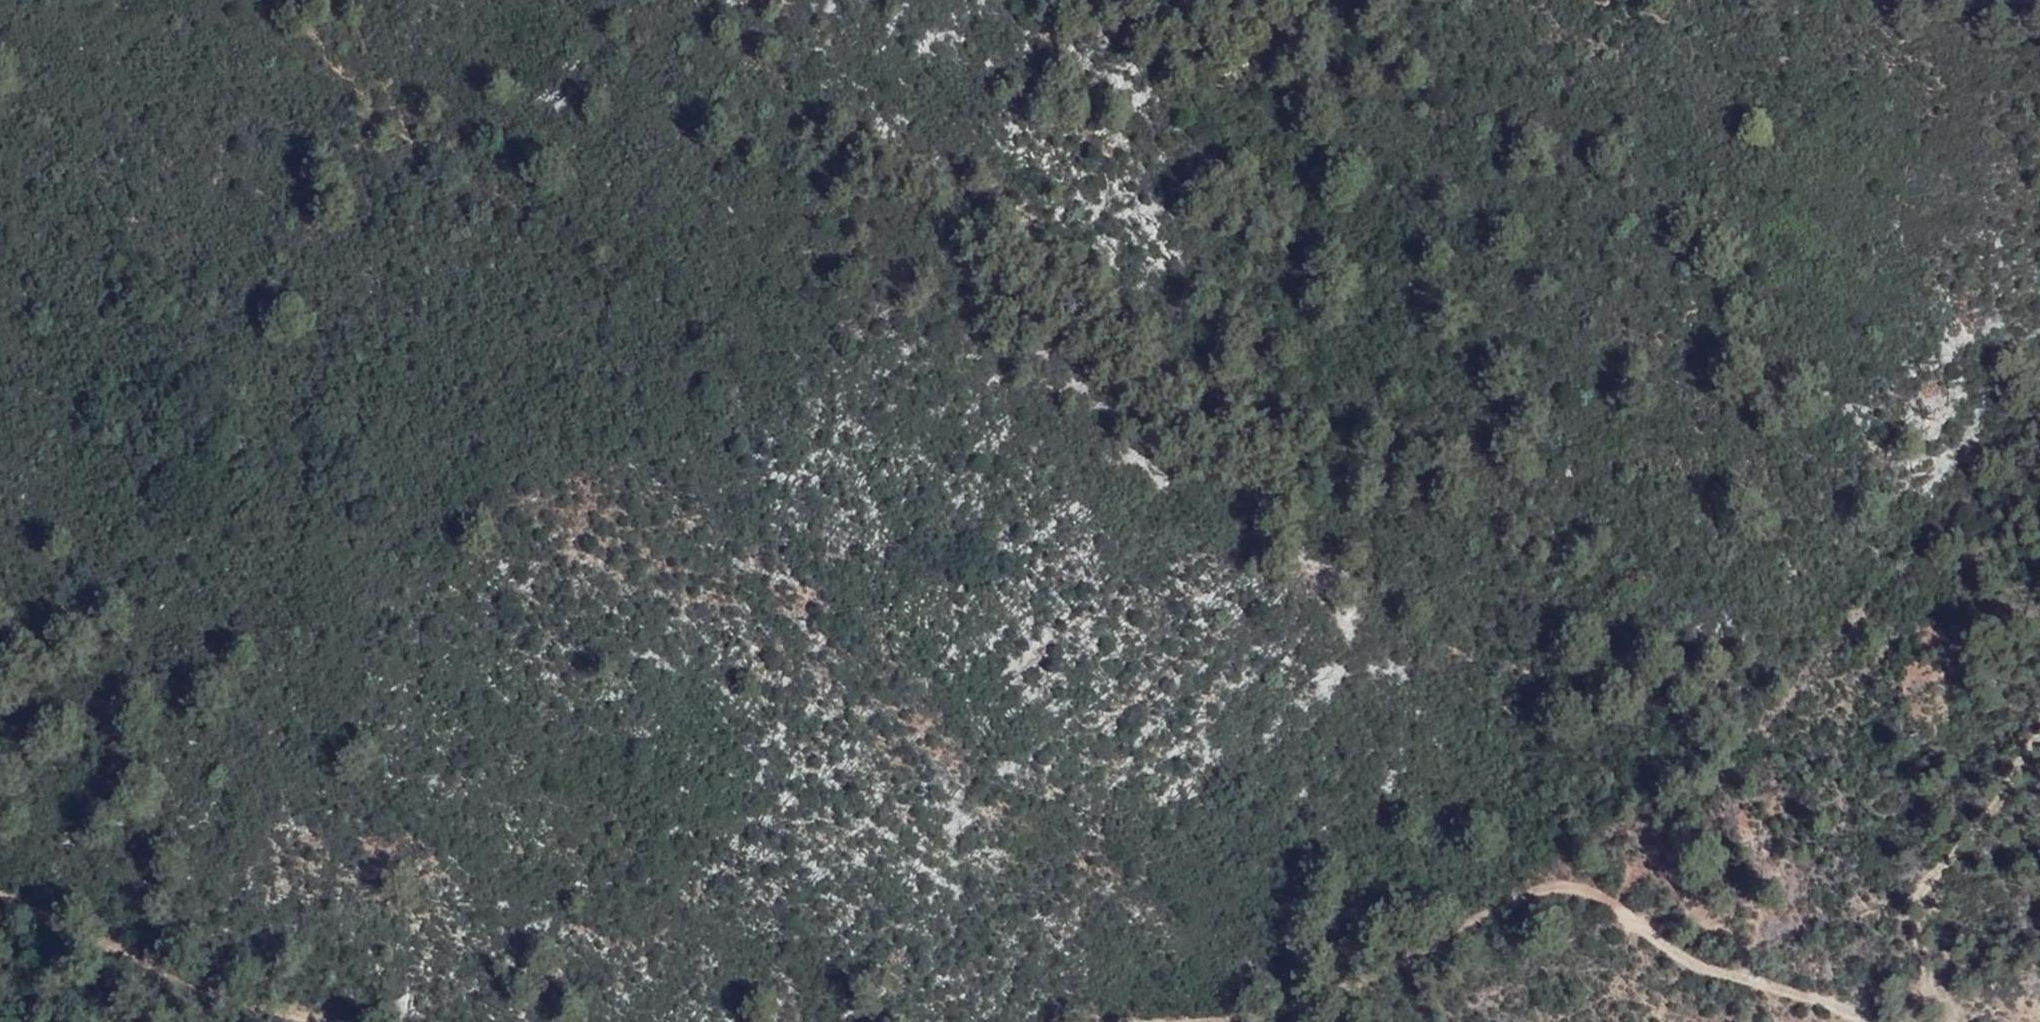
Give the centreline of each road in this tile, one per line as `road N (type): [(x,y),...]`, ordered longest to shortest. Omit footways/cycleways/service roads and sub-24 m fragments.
road 1 (track): [(1218,1021),(1322,1005),(1398,970),(1523,892),(1564,883),(1608,898),(1697,967),(1783,982),(1844,1021)]
road 2 (track): [(0,892),(334,1021)]

